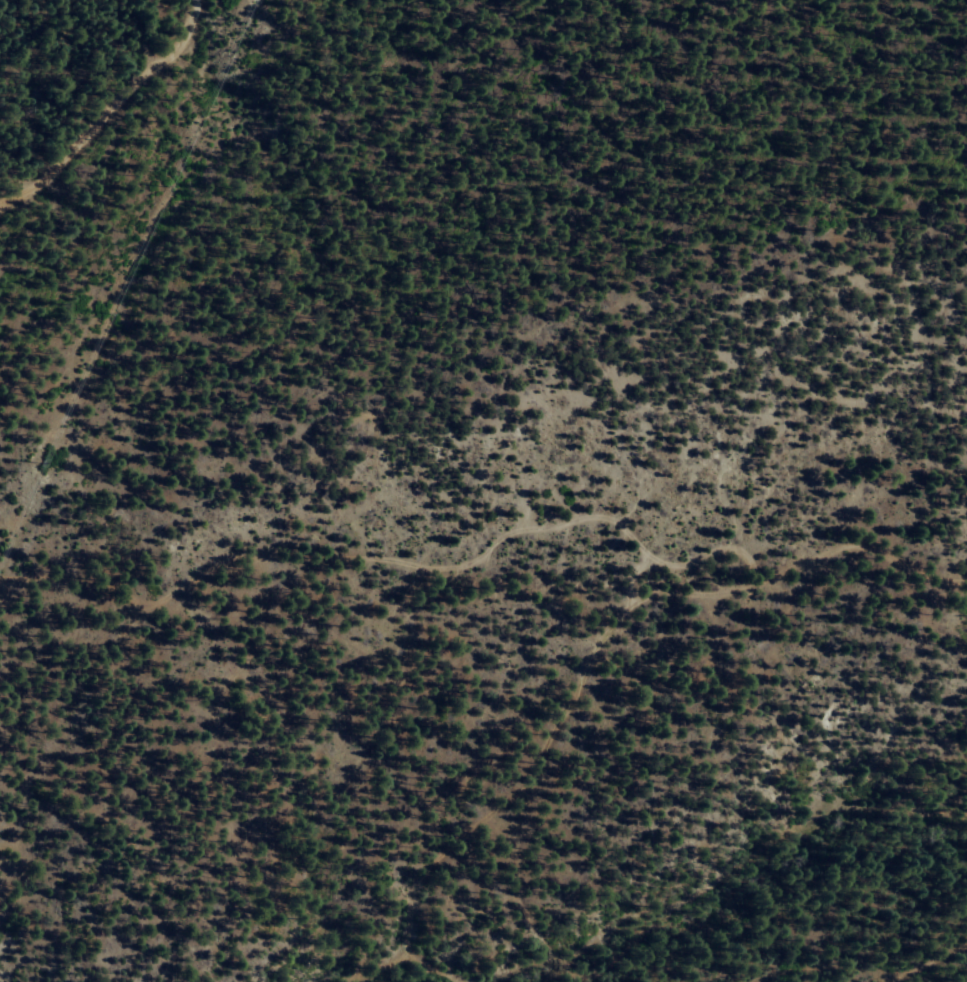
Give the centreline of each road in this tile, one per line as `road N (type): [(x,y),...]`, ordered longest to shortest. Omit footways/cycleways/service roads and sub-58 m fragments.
road 1 (track): [(132,0),(0,119)]

